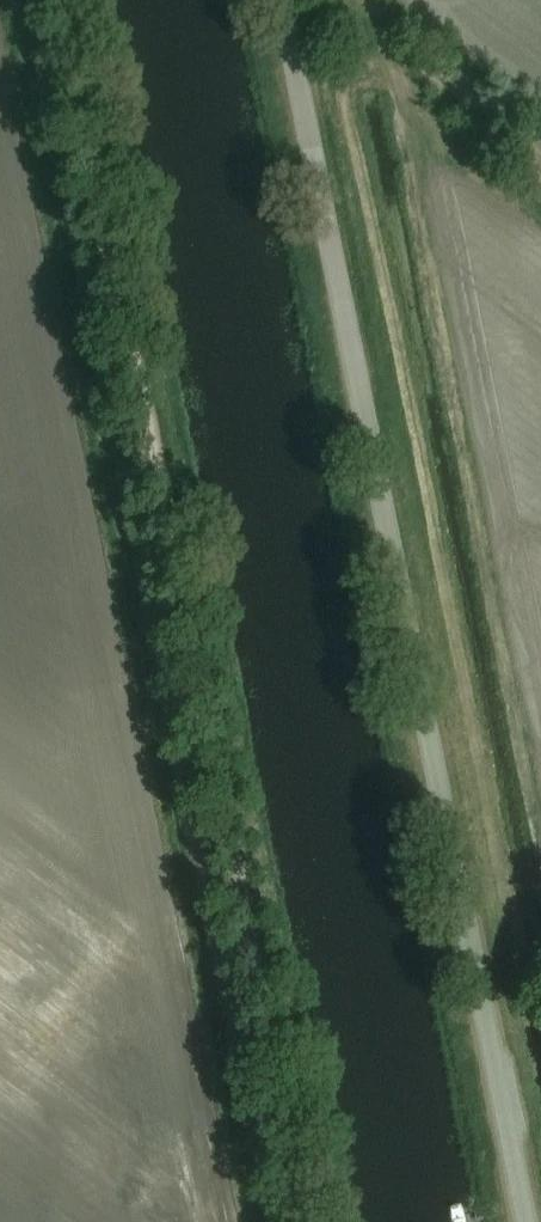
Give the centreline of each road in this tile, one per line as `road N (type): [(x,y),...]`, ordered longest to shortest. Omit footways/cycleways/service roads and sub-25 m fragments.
road 1 (track): [(63,0),(315,1221)]
road 2 (unclassified): [(518,1221),(276,0)]

